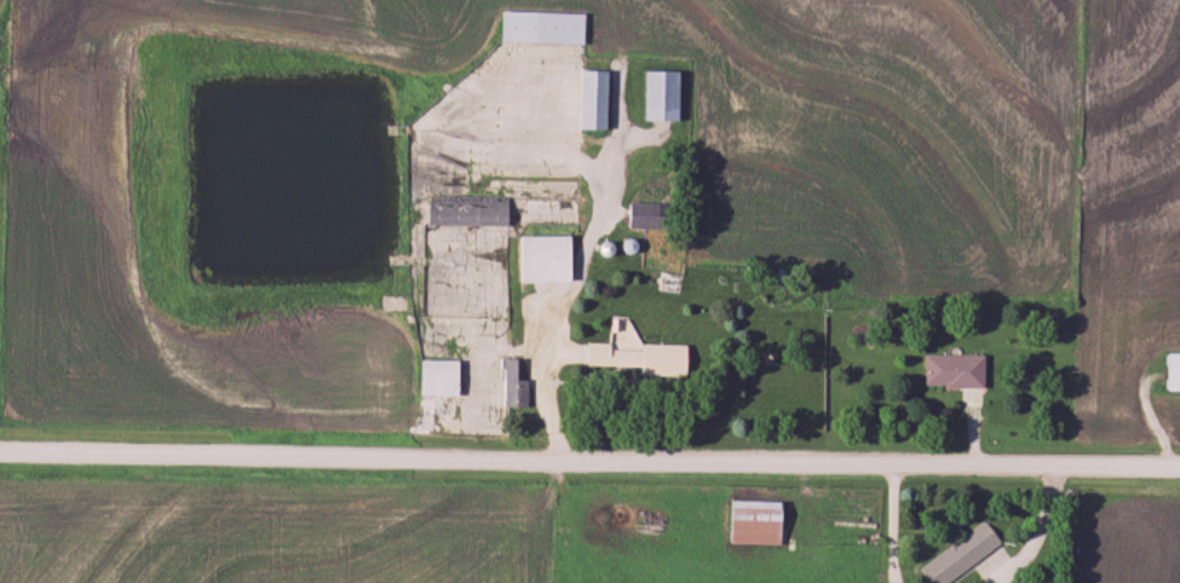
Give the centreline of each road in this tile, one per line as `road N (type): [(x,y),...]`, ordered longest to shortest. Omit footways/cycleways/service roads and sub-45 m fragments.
road 1 (residential): [(1179,470),(0,455)]

